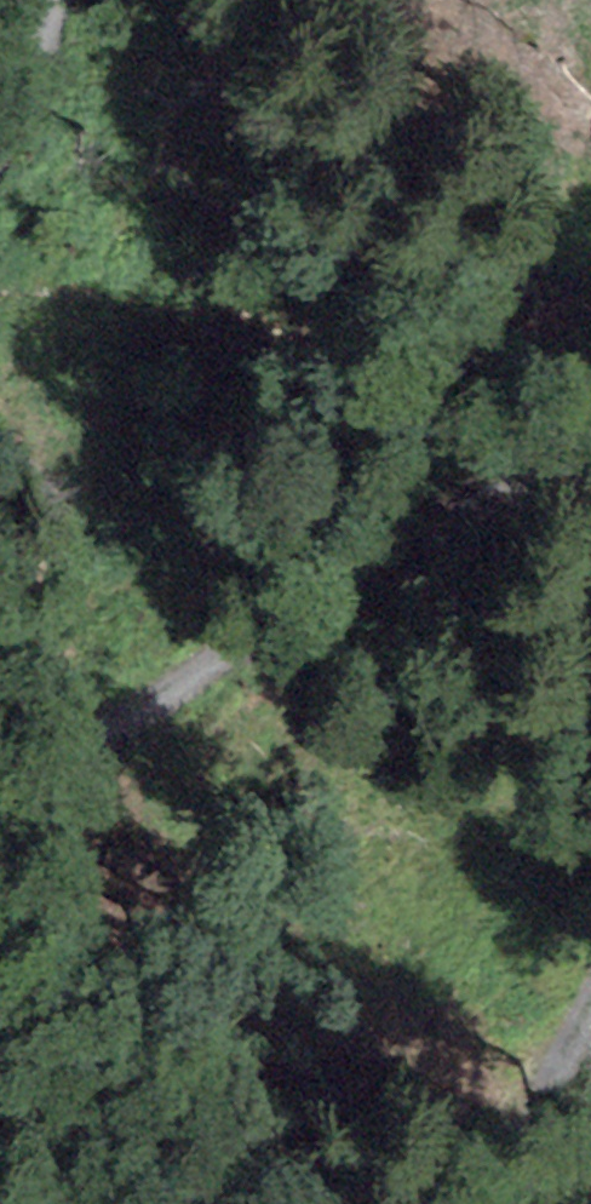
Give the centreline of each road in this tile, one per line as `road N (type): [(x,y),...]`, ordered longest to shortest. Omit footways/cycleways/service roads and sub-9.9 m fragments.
road 1 (track): [(590,441),(124,716),(0,774)]
road 2 (track): [(525,1203),(553,1089),(590,1000)]
road 3 (track): [(0,162),(62,0)]

